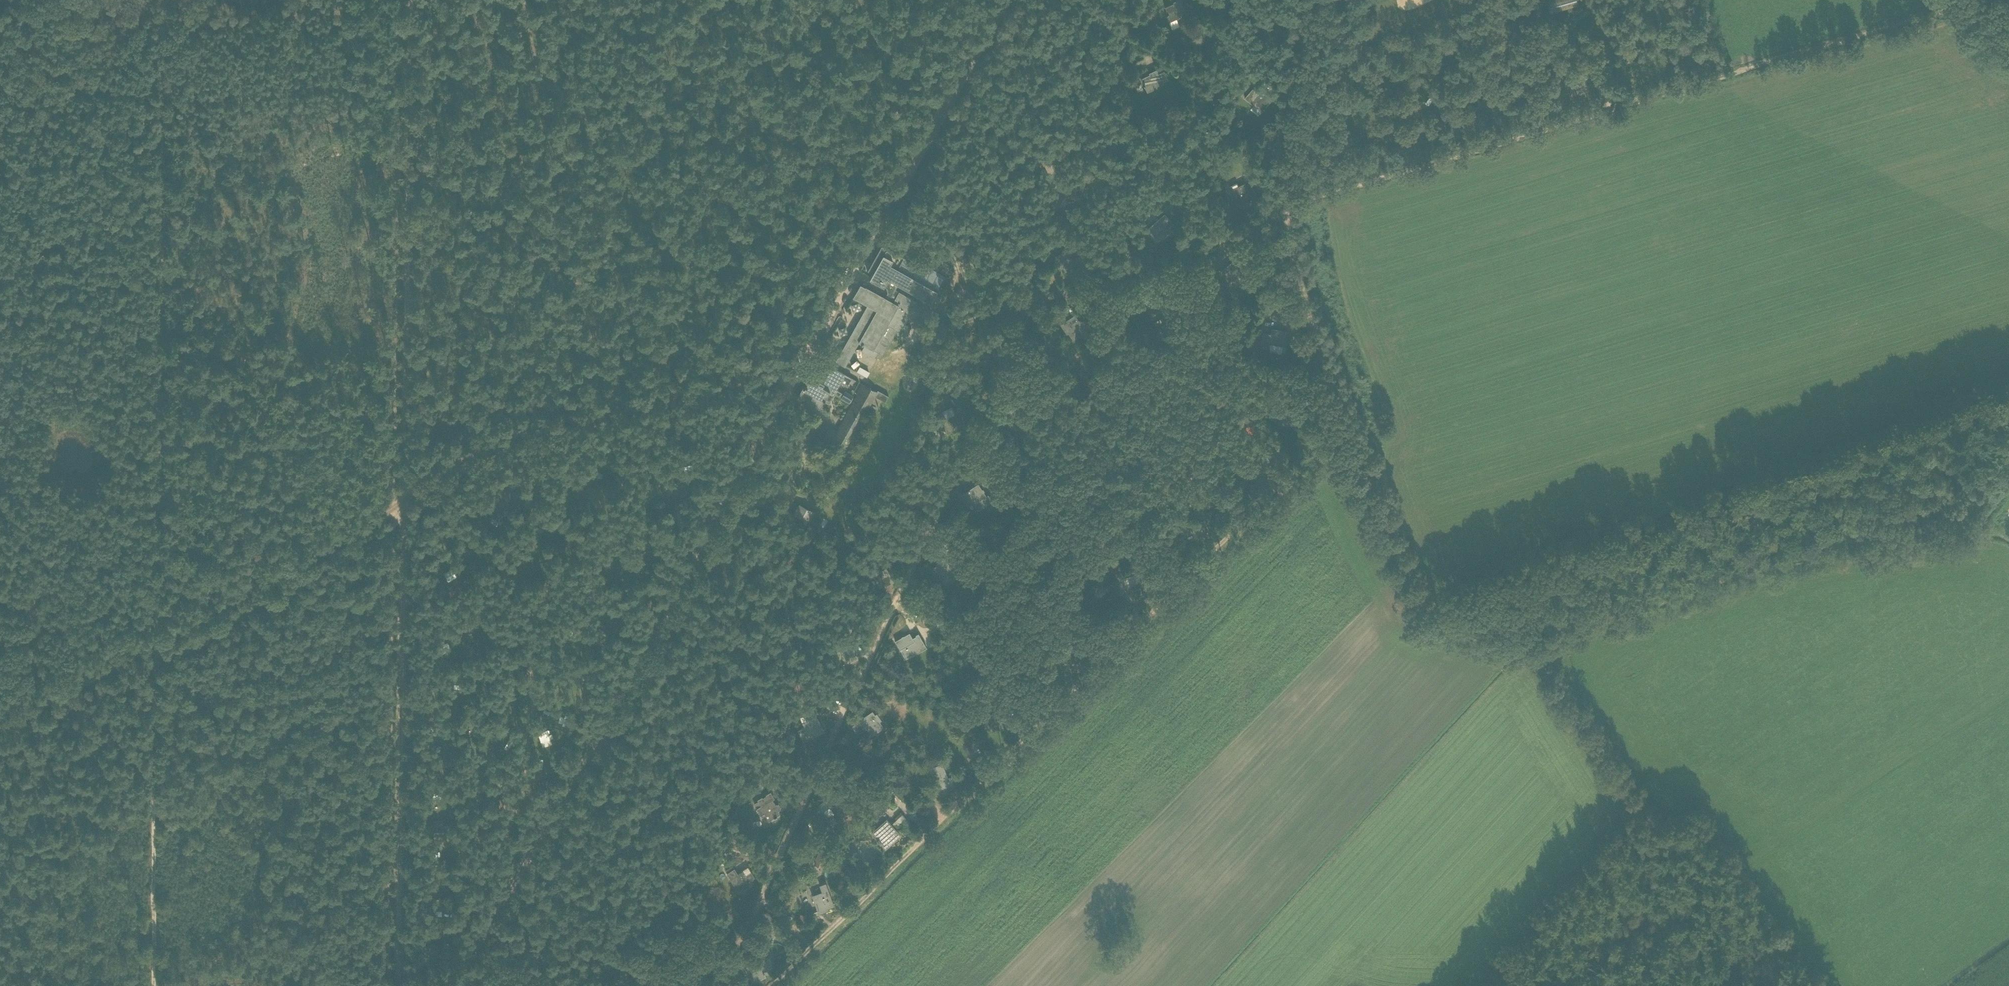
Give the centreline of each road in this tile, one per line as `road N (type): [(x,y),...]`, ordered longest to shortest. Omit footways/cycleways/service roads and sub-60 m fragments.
road 1 (track): [(1352,429),(1430,613),(1470,585),(1591,554),(2008,384)]
road 2 (track): [(791,985),(1189,575),(1292,473),(1352,429)]
road 3 (track): [(1288,210),(1966,4)]
road 4 (track): [(156,639),(160,42)]
road 5 (track): [(461,985),(739,473)]
road 6 (unclassified): [(467,890),(480,875),(491,779),(529,708),(538,630),(585,544),(637,486),(679,393)]
road 7 (track): [(458,463),(517,203),(585,136),(624,68),(679,0)]
road 8 (track): [(404,502),(408,0)]
road 9 (track): [(1430,613),(1446,626),(1534,650),(1662,853),(1685,985)]
road 10 (track): [(404,502),(396,985)]
road 11 (unclassified): [(798,374),(1005,0)]
road 12 (track): [(912,0),(844,123),(778,270),(835,303)]
road 13 (track): [(154,985),(158,661)]
road 14 (unclassified): [(404,502),(494,445),(679,393)]
road 15 (track): [(404,502),(179,629)]
road 16 (track): [(1352,429),(1304,286),(1288,210)]
road 17 (track): [(1288,210),(1289,98),(1314,0)]
road 18 (track): [(156,639),(0,724)]
road 19 (unclassified): [(679,393),(798,374)]

